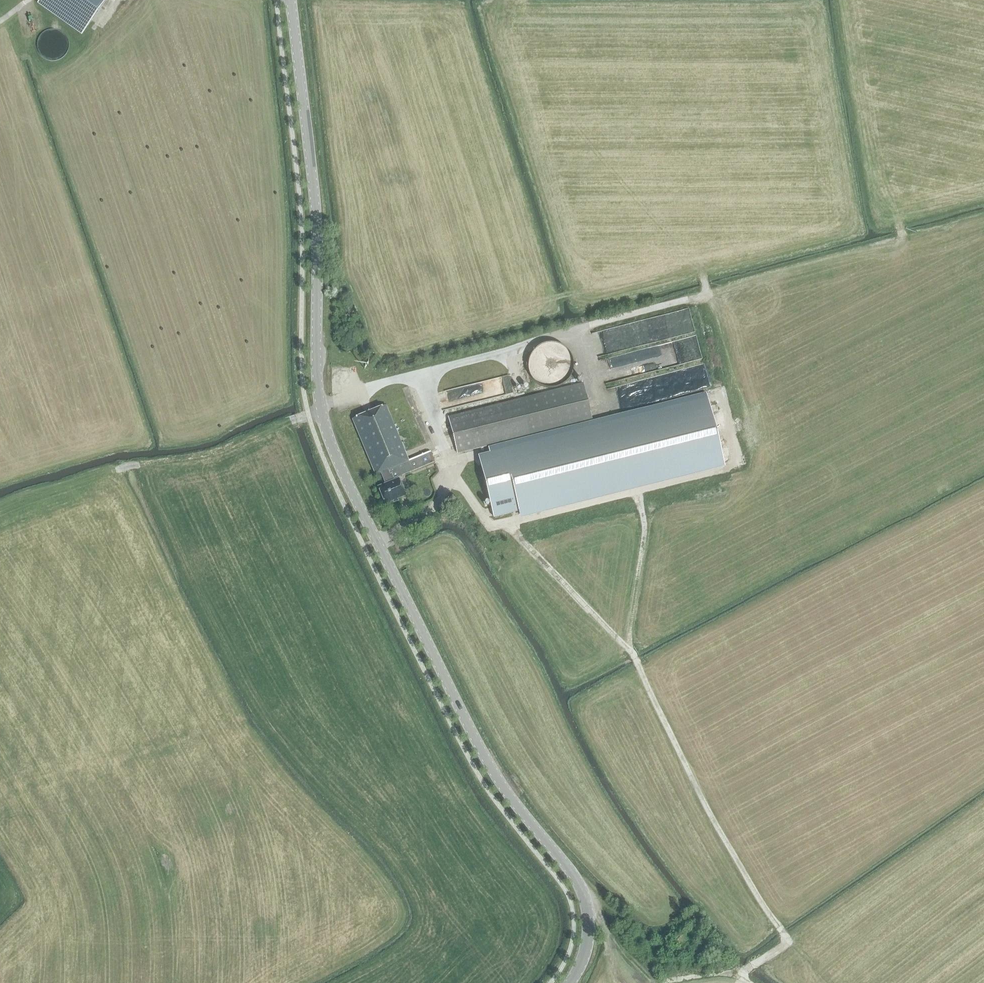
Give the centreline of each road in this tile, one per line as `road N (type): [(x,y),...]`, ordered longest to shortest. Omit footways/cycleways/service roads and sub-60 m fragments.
road 1 (secondary): [(568,982),(588,931),(579,885),(488,761),(325,427),(311,155),(291,0)]
road 2 (track): [(528,549),(633,657),(712,819),(786,942),(740,976),(669,980),(623,917),(610,907),(587,908)]

